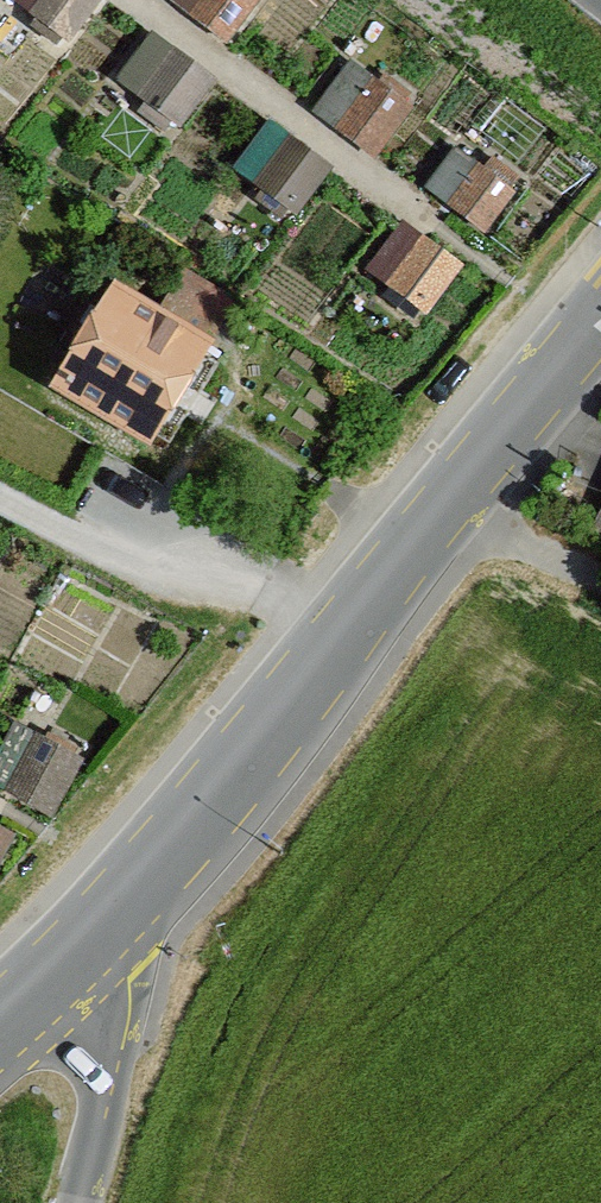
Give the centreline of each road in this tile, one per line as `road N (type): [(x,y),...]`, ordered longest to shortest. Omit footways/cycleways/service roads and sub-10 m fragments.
road 1 (tertiary): [(99,935),(218,801),(600,319)]
road 2 (residential): [(99,935),(110,1026),(81,1202)]
road 3 (track): [(600,576),(450,507)]
road 4 (tertiary): [(0,1033),(99,935)]

